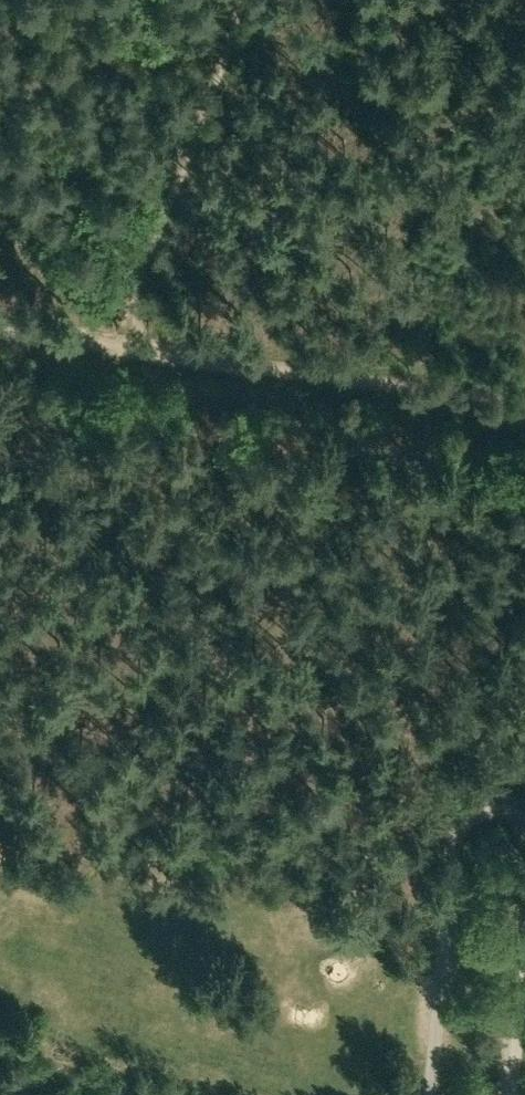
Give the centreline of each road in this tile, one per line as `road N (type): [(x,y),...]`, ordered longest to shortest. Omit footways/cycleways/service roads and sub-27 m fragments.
road 1 (track): [(524,405),(120,348)]
road 2 (track): [(235,0),(147,230),(120,348)]
road 3 (unclassified): [(524,802),(483,804),(458,840),(429,1094)]
road 4 (track): [(120,348),(0,336)]

